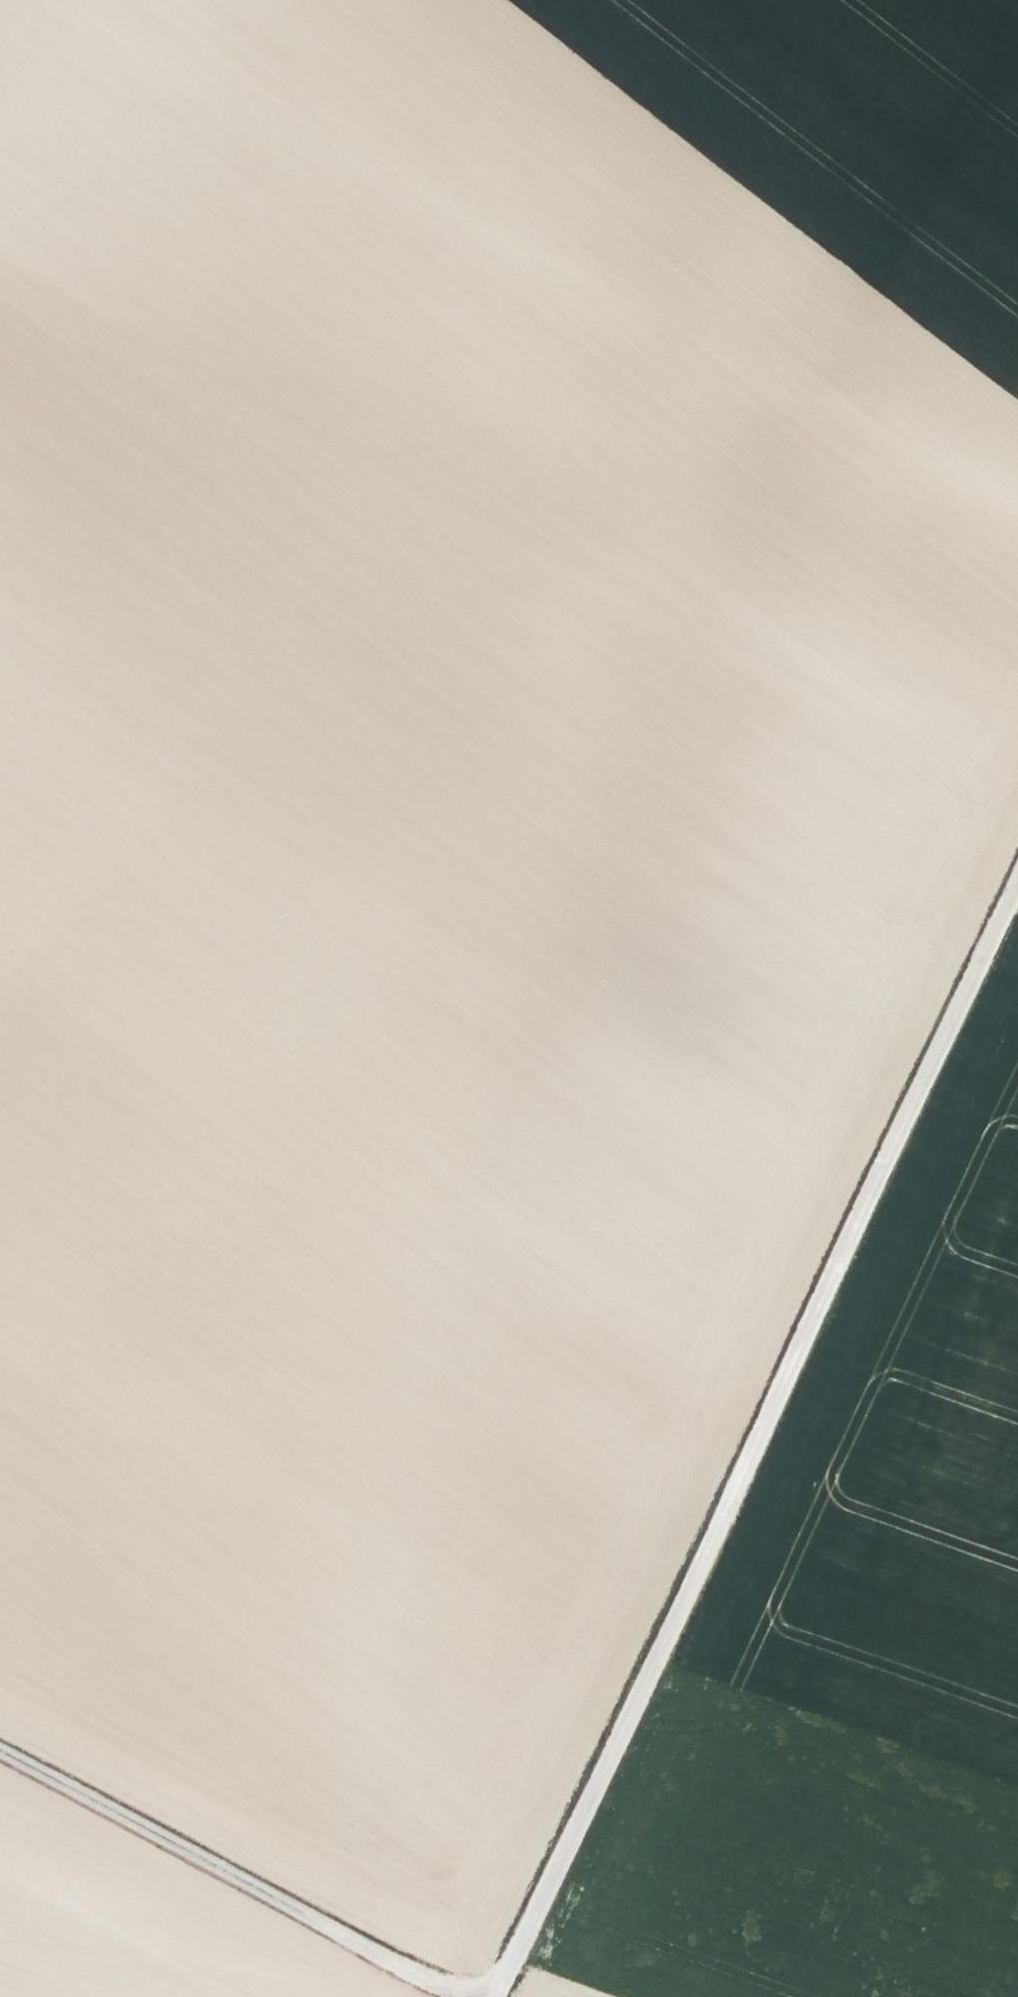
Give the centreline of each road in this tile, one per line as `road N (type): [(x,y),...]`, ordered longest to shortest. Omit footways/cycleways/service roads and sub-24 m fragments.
road 1 (unclassified): [(1017,878),(496,1996)]
road 2 (track): [(461,1996),(0,1750)]

